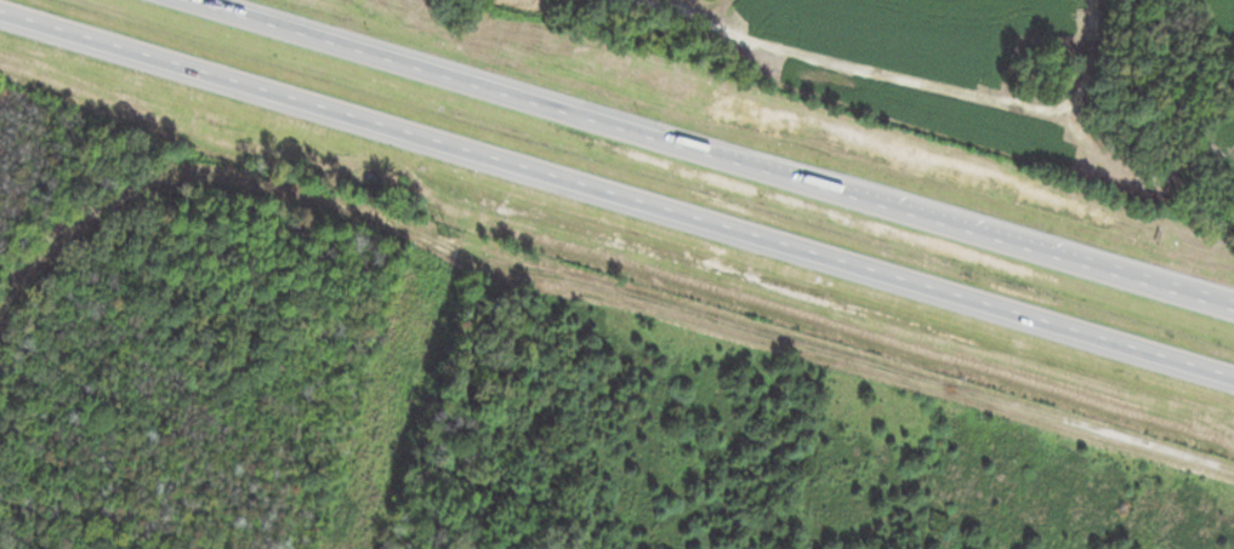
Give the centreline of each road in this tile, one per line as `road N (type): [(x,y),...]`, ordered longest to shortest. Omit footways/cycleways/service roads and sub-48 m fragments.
road 1 (motorway): [(0,10),(1233,376)]
road 2 (motorway): [(1233,306),(188,0)]
road 3 (motorway): [(985,302),(1233,384)]

